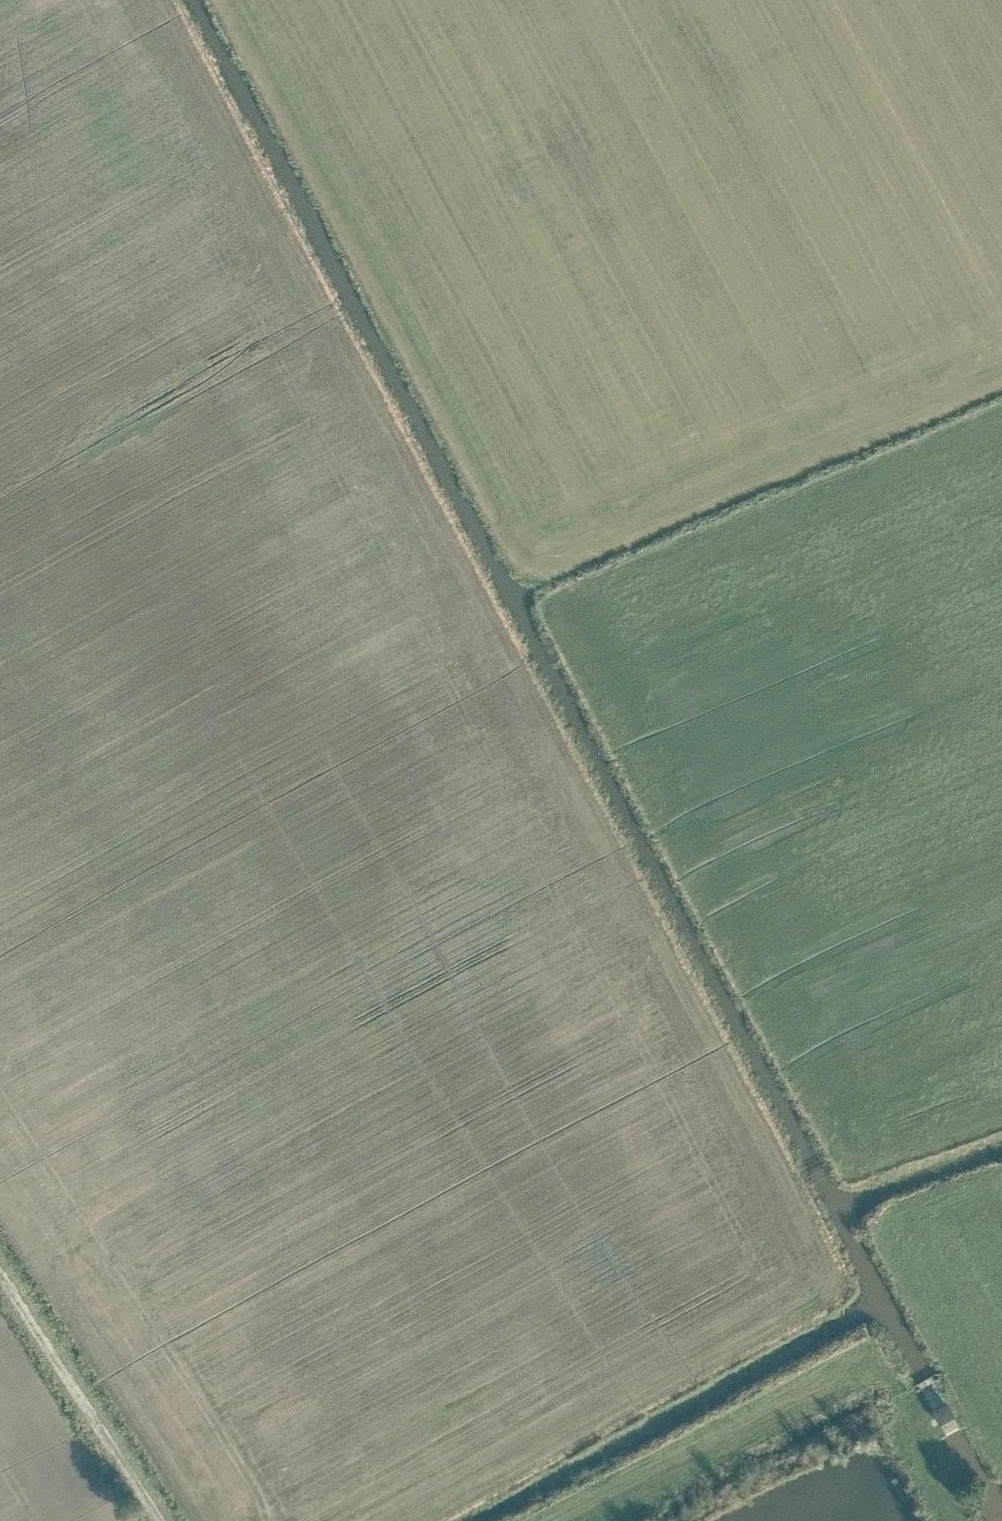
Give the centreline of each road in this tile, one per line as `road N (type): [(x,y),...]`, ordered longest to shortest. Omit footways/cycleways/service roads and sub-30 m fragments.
road 1 (track): [(152,1520),(0,1285)]

